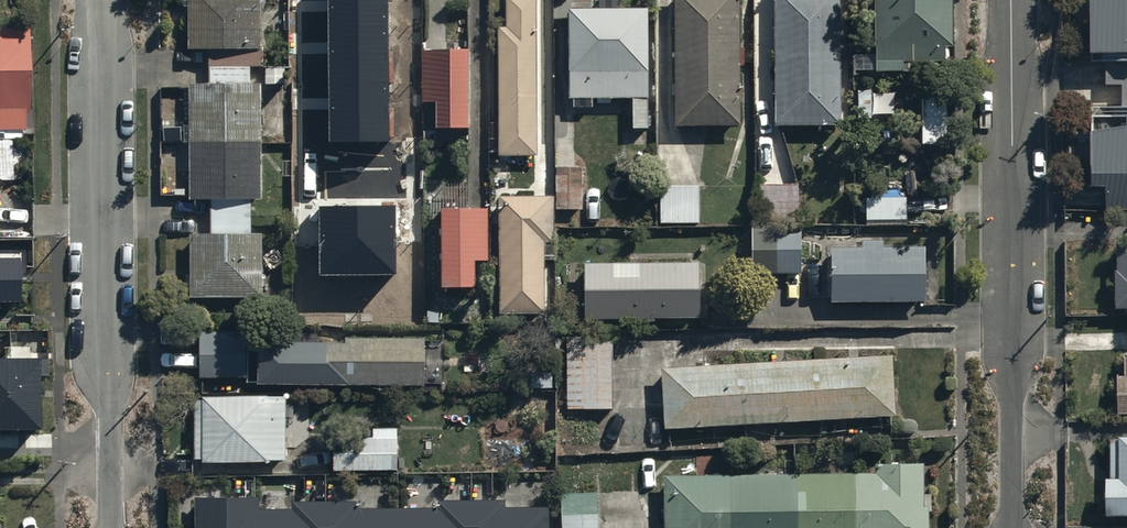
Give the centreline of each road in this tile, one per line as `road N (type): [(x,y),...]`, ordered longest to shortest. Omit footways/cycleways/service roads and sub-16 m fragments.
road 1 (residential): [(110,527),(101,0)]
road 2 (residential): [(1011,0),(1014,527)]

